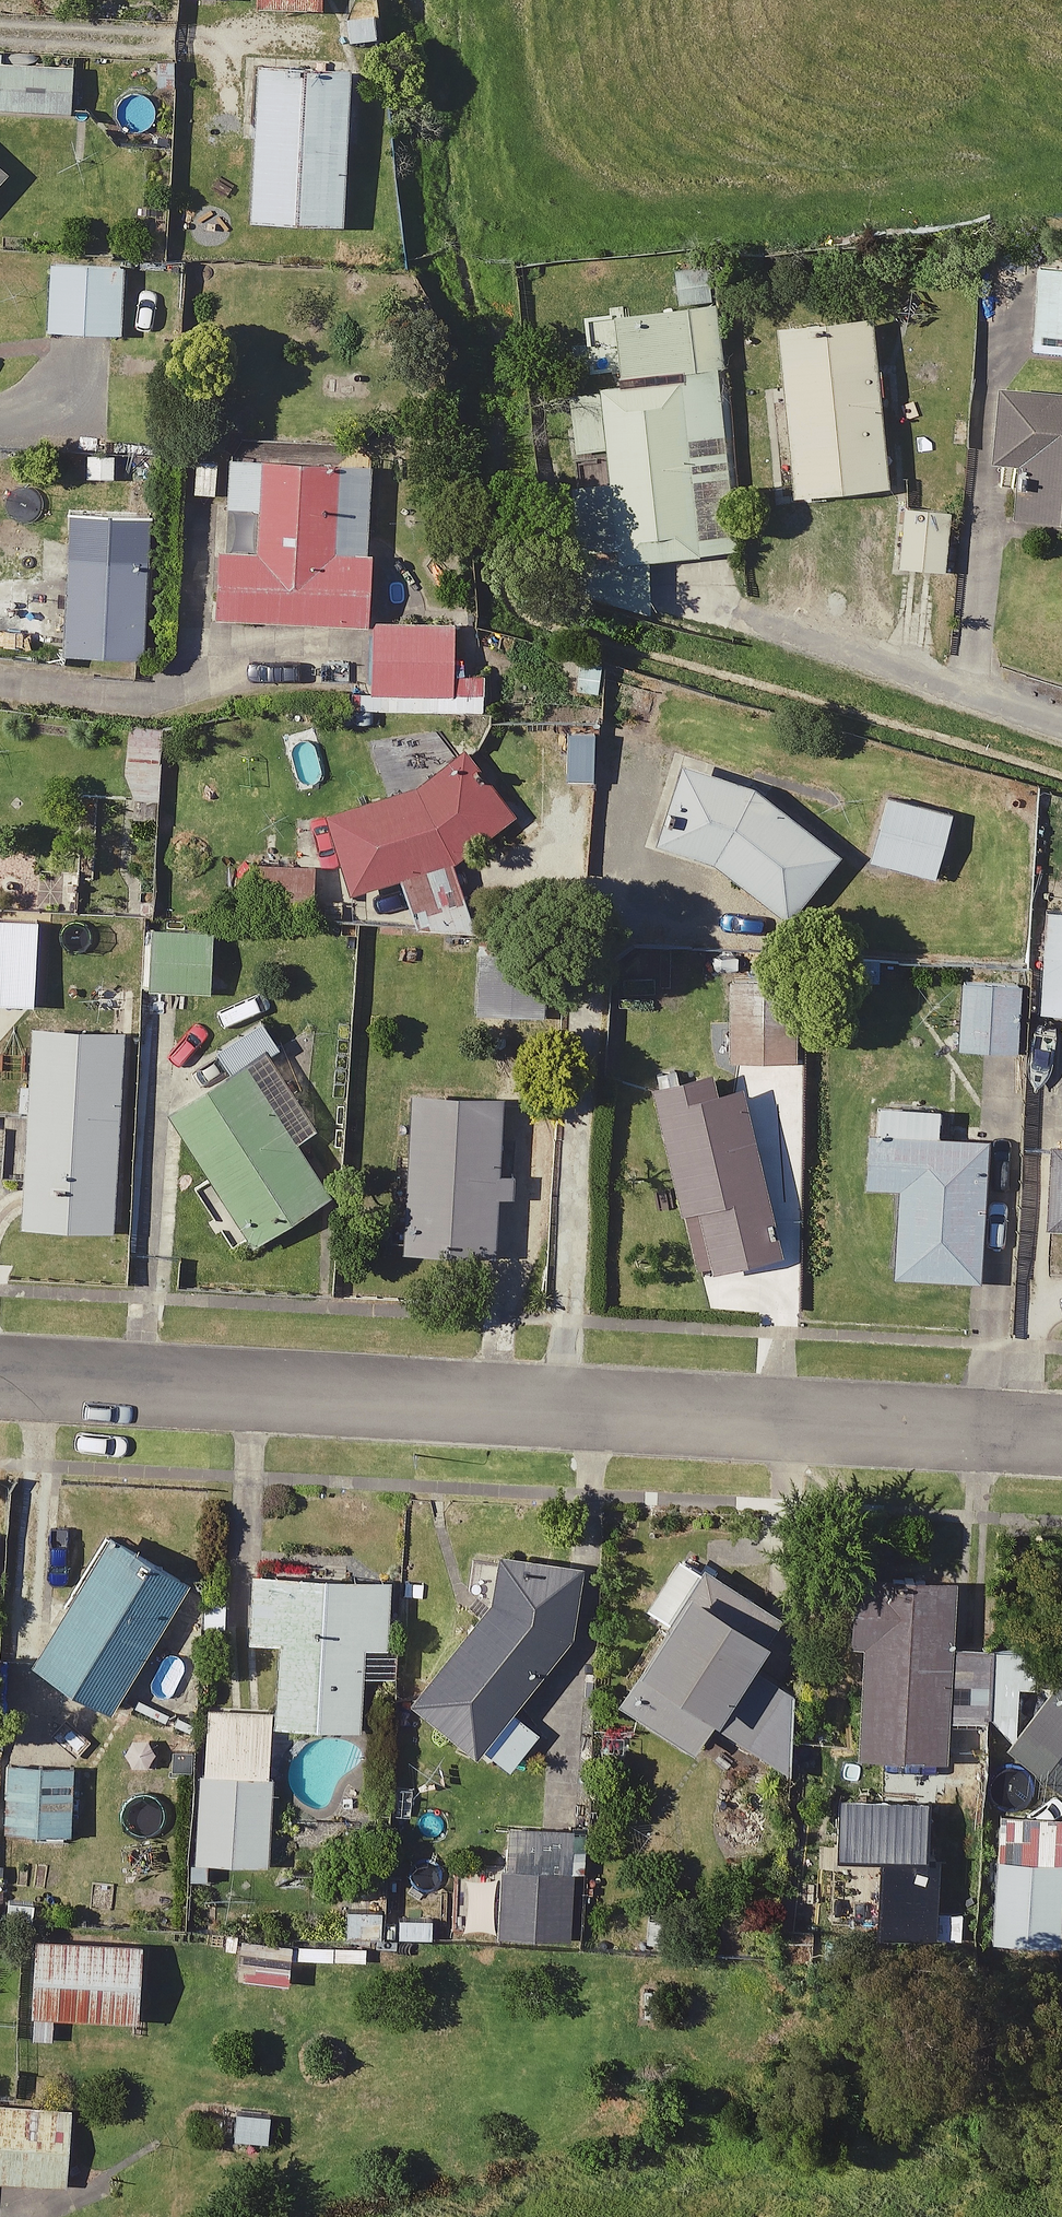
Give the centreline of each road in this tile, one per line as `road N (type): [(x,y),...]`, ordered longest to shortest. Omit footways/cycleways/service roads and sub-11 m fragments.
road 1 (residential): [(0,1375),(1061,1431)]

